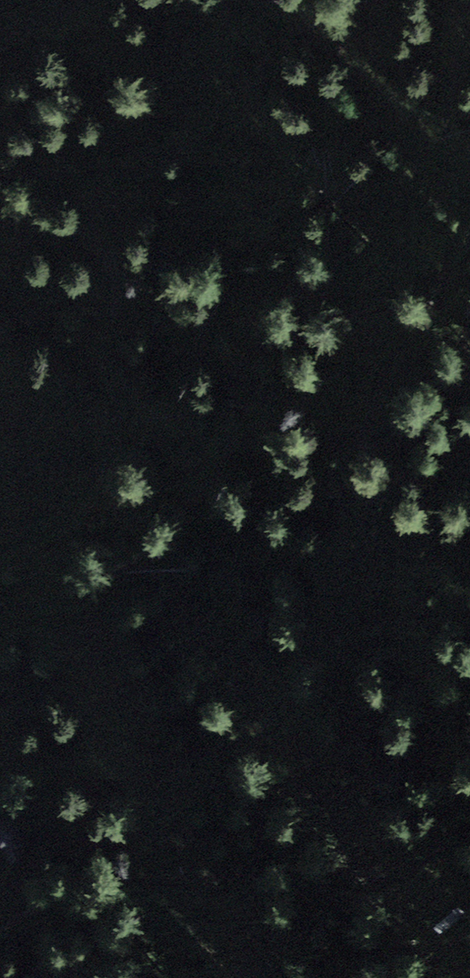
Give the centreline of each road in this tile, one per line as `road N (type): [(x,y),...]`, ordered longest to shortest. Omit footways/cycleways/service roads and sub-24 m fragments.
road 1 (track): [(469,29),(453,60),(438,145),(400,189),(369,246),(270,318),(234,376),(226,450),(192,507),(103,593),(83,603),(0,606)]
road 2 (track): [(0,549),(74,517),(95,488),(118,409),(105,349),(119,301),(99,233),(105,184),(188,144),(204,122),(221,67),(227,0)]

